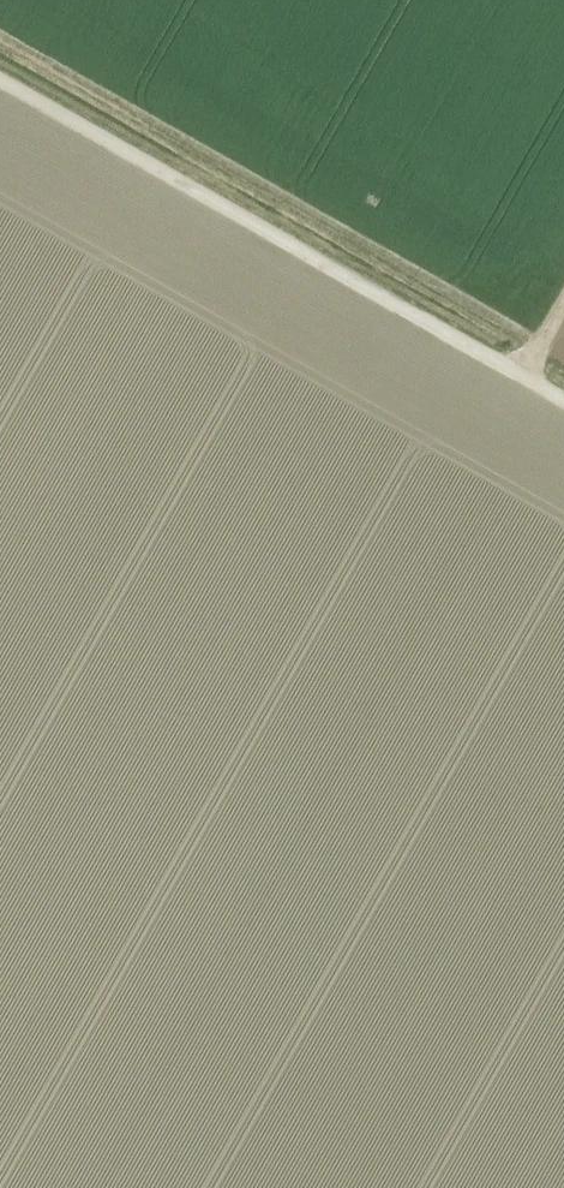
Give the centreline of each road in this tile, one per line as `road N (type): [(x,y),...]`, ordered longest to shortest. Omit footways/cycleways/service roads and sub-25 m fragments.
road 1 (track): [(563,402),(0,81)]

